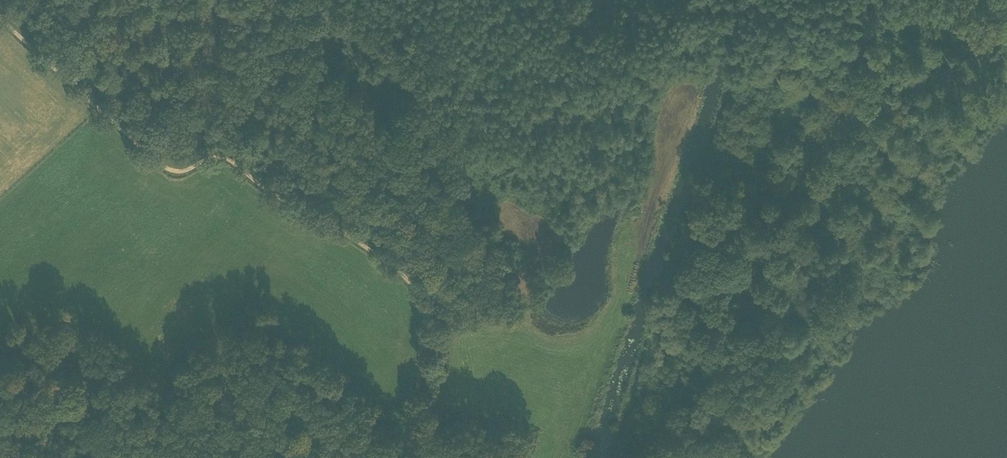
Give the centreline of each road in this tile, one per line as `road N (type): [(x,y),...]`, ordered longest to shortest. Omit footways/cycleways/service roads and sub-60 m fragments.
road 1 (track): [(404,457),(429,322),(425,297),(371,249),(272,195),(225,156)]
road 2 (track): [(225,156),(170,172),(0,17)]

